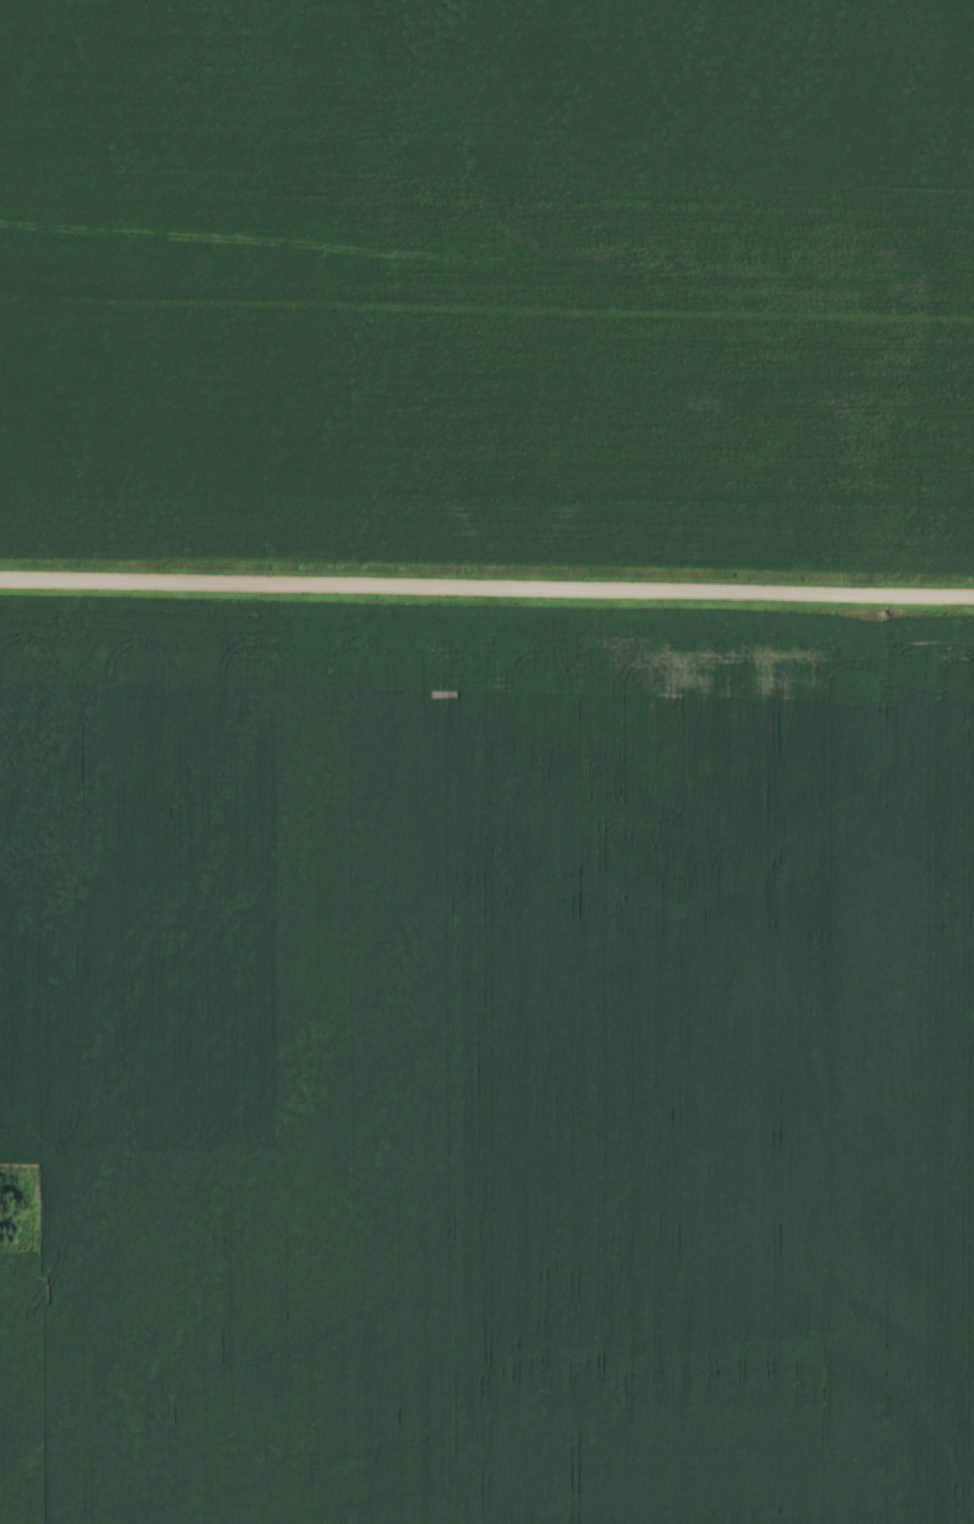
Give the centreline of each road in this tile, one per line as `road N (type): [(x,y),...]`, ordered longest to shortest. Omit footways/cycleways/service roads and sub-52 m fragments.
road 1 (residential): [(0,580),(973,597)]

